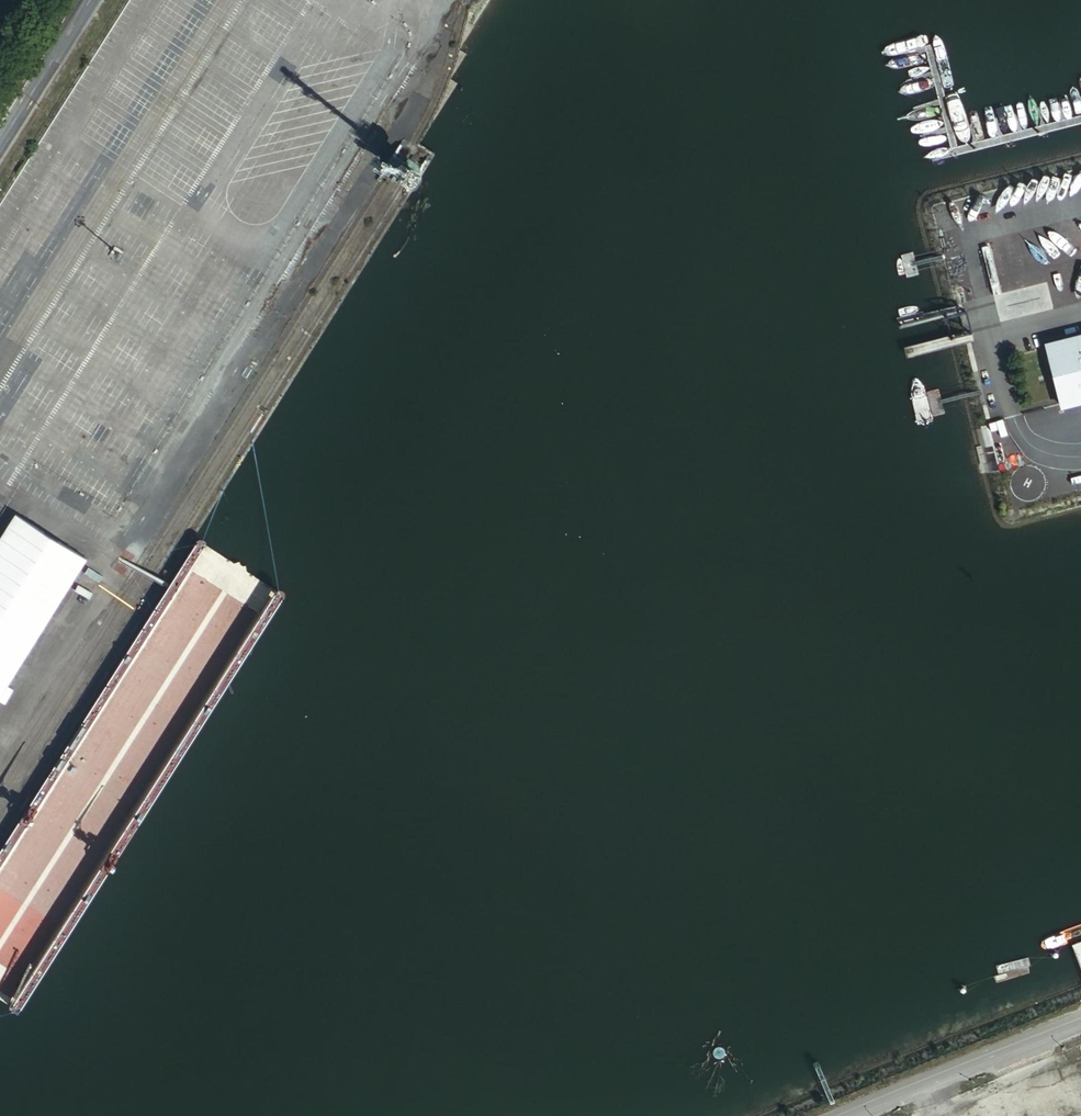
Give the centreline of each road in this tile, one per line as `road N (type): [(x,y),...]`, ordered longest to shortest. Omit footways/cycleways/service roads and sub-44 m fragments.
road 1 (secondary): [(91,0),(0,146)]

